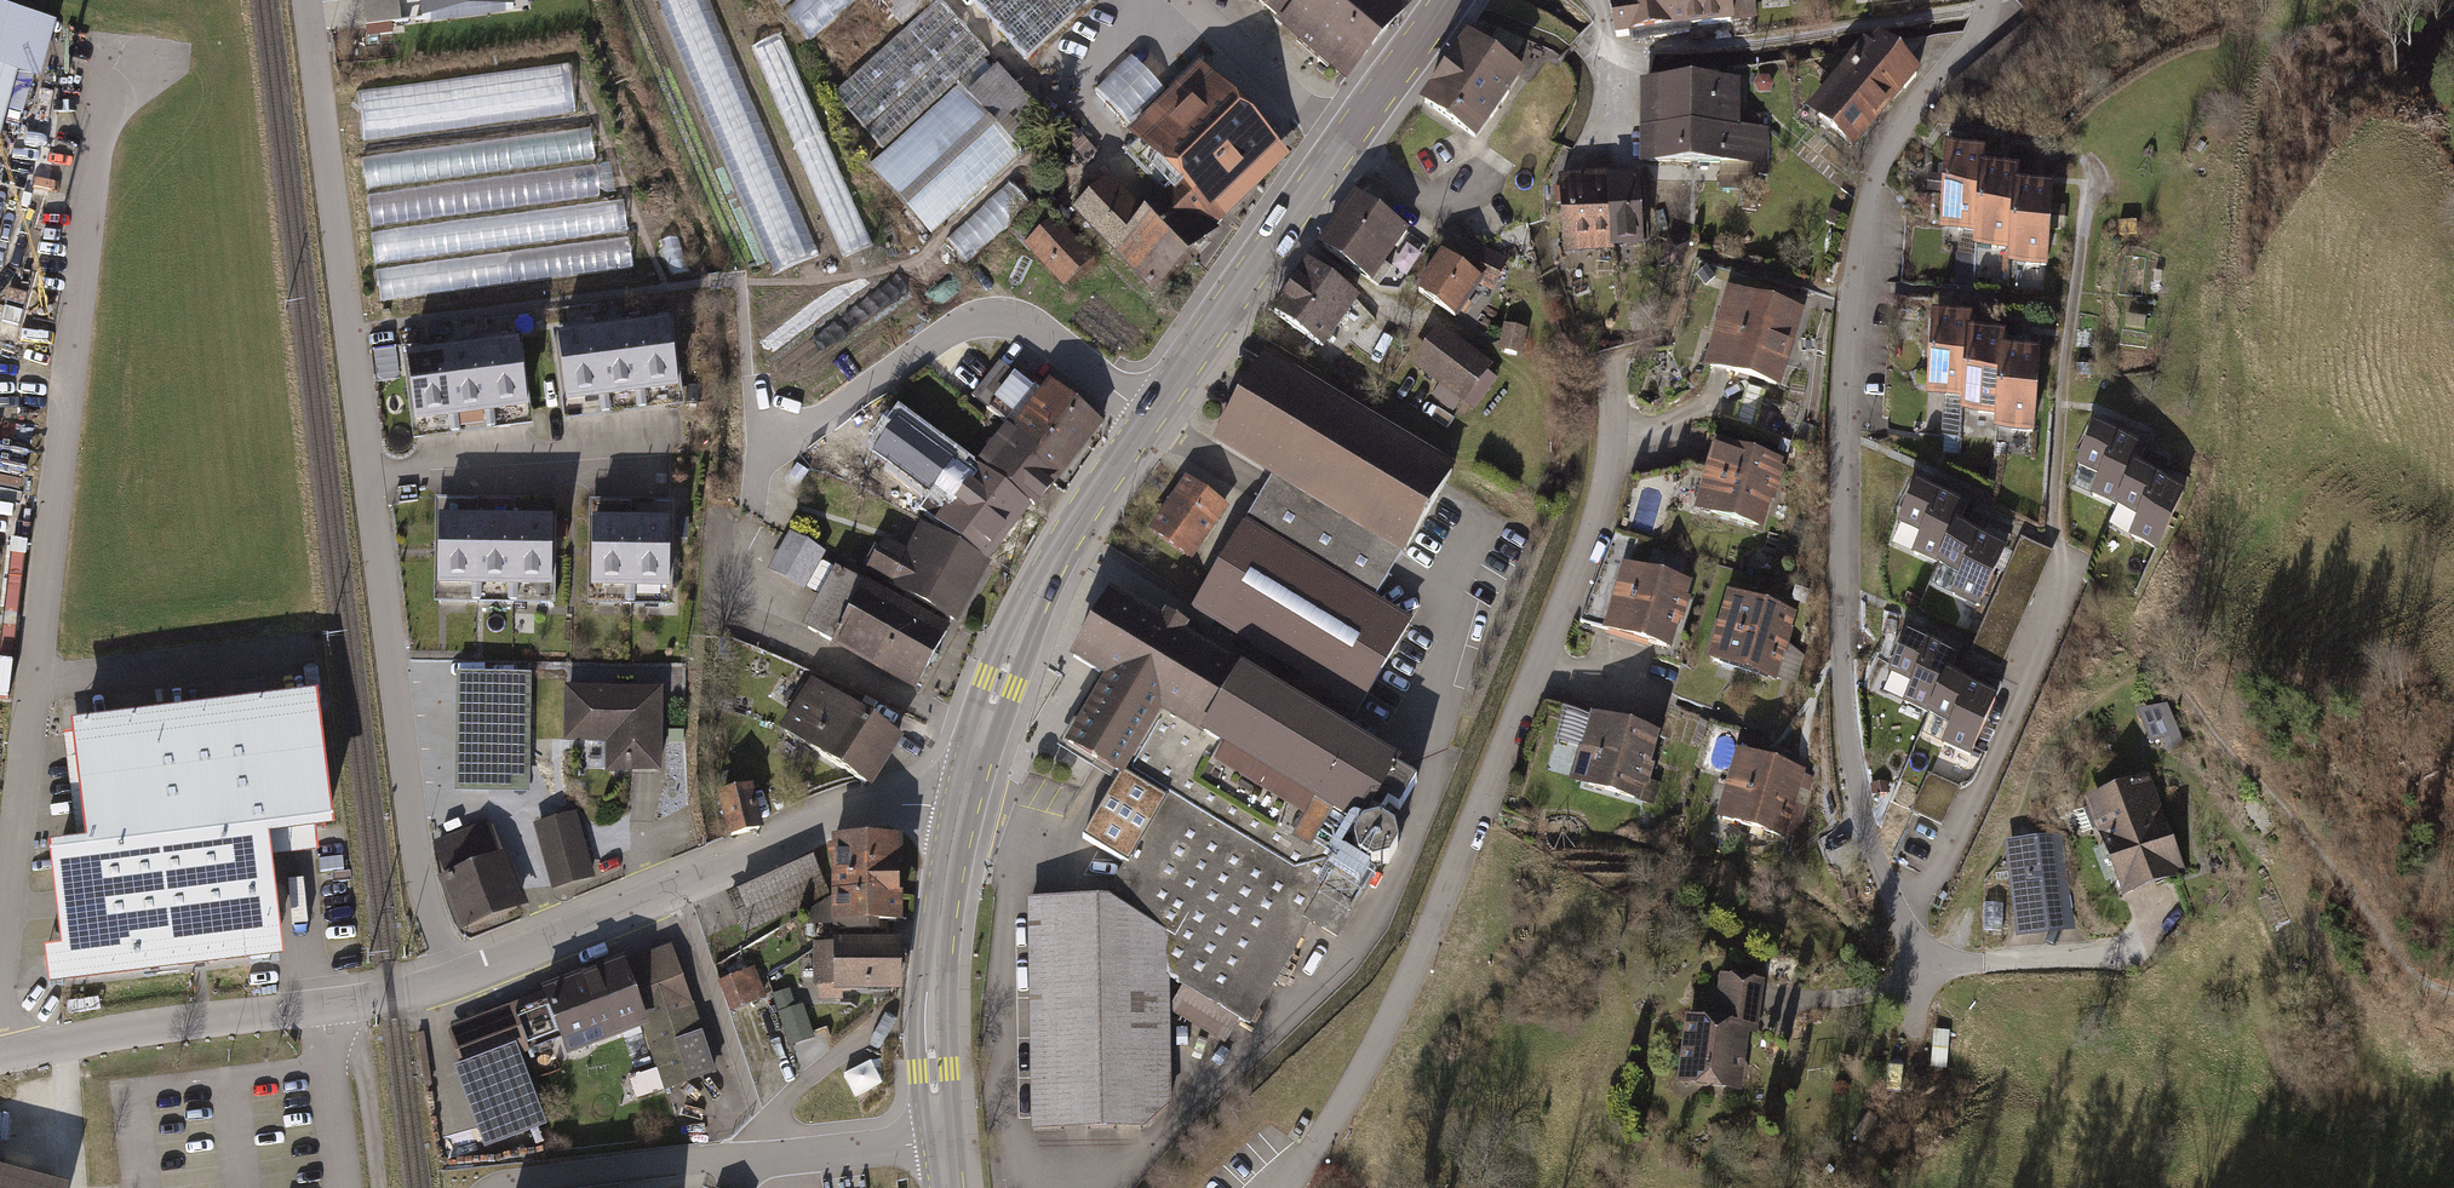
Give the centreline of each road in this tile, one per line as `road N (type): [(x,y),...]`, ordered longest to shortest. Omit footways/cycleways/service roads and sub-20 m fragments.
road 1 (residential): [(1988,0),(1974,42),(1903,126),(1871,191),(1850,297),(1842,406),(1840,640),(1851,785),(1901,922),(1955,965)]
road 2 (residential): [(458,980),(416,868),(304,0)]
road 3 (primary): [(957,805),(976,735),(1023,627),(1092,503),(1448,0)]
road 4 (residential): [(0,1000),(115,61)]
road 5 (residential): [(1276,1187),(1346,1101),(1386,1034),(1598,530),(1617,432),(1617,359)]
road 6 (track): [(349,332),(704,281),(781,283),(900,267),(1030,157),(1087,174),(1106,159)]
road 7 (residential): [(458,980),(826,824),(906,806),(957,805)]
road 8 (residential): [(6,1058),(458,980)]
road 9 (residential): [(945,1144),(502,1187)]
road 10 (track): [(2453,989),(2406,966),(2340,862),(2175,670)]
road 11 (track): [(2058,542),(2061,386),(2088,178)]
road 12 (primary): [(945,1144),(937,1013),(957,805)]
road 13 (track): [(377,1187),(351,1000)]

